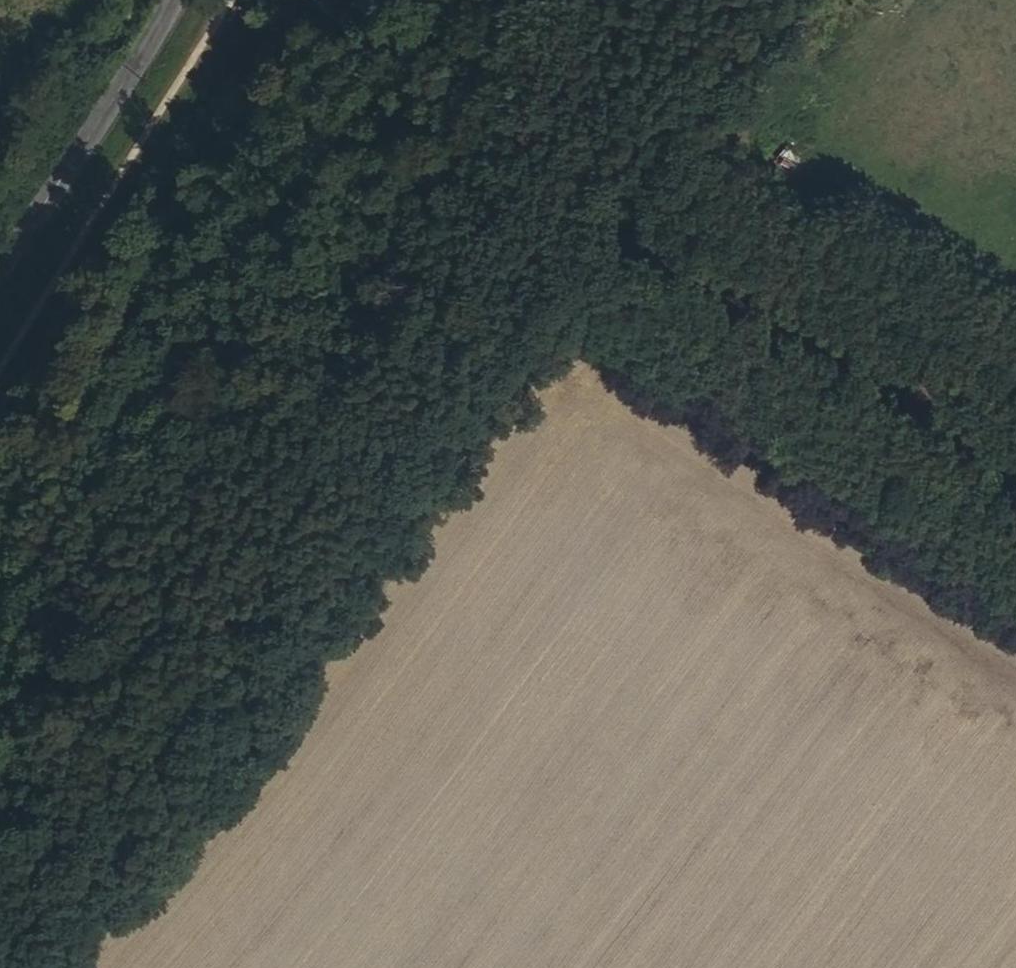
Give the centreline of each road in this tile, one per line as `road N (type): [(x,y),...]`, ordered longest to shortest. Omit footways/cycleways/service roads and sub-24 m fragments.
road 1 (unclassified): [(0,298),(112,138),(152,0)]

